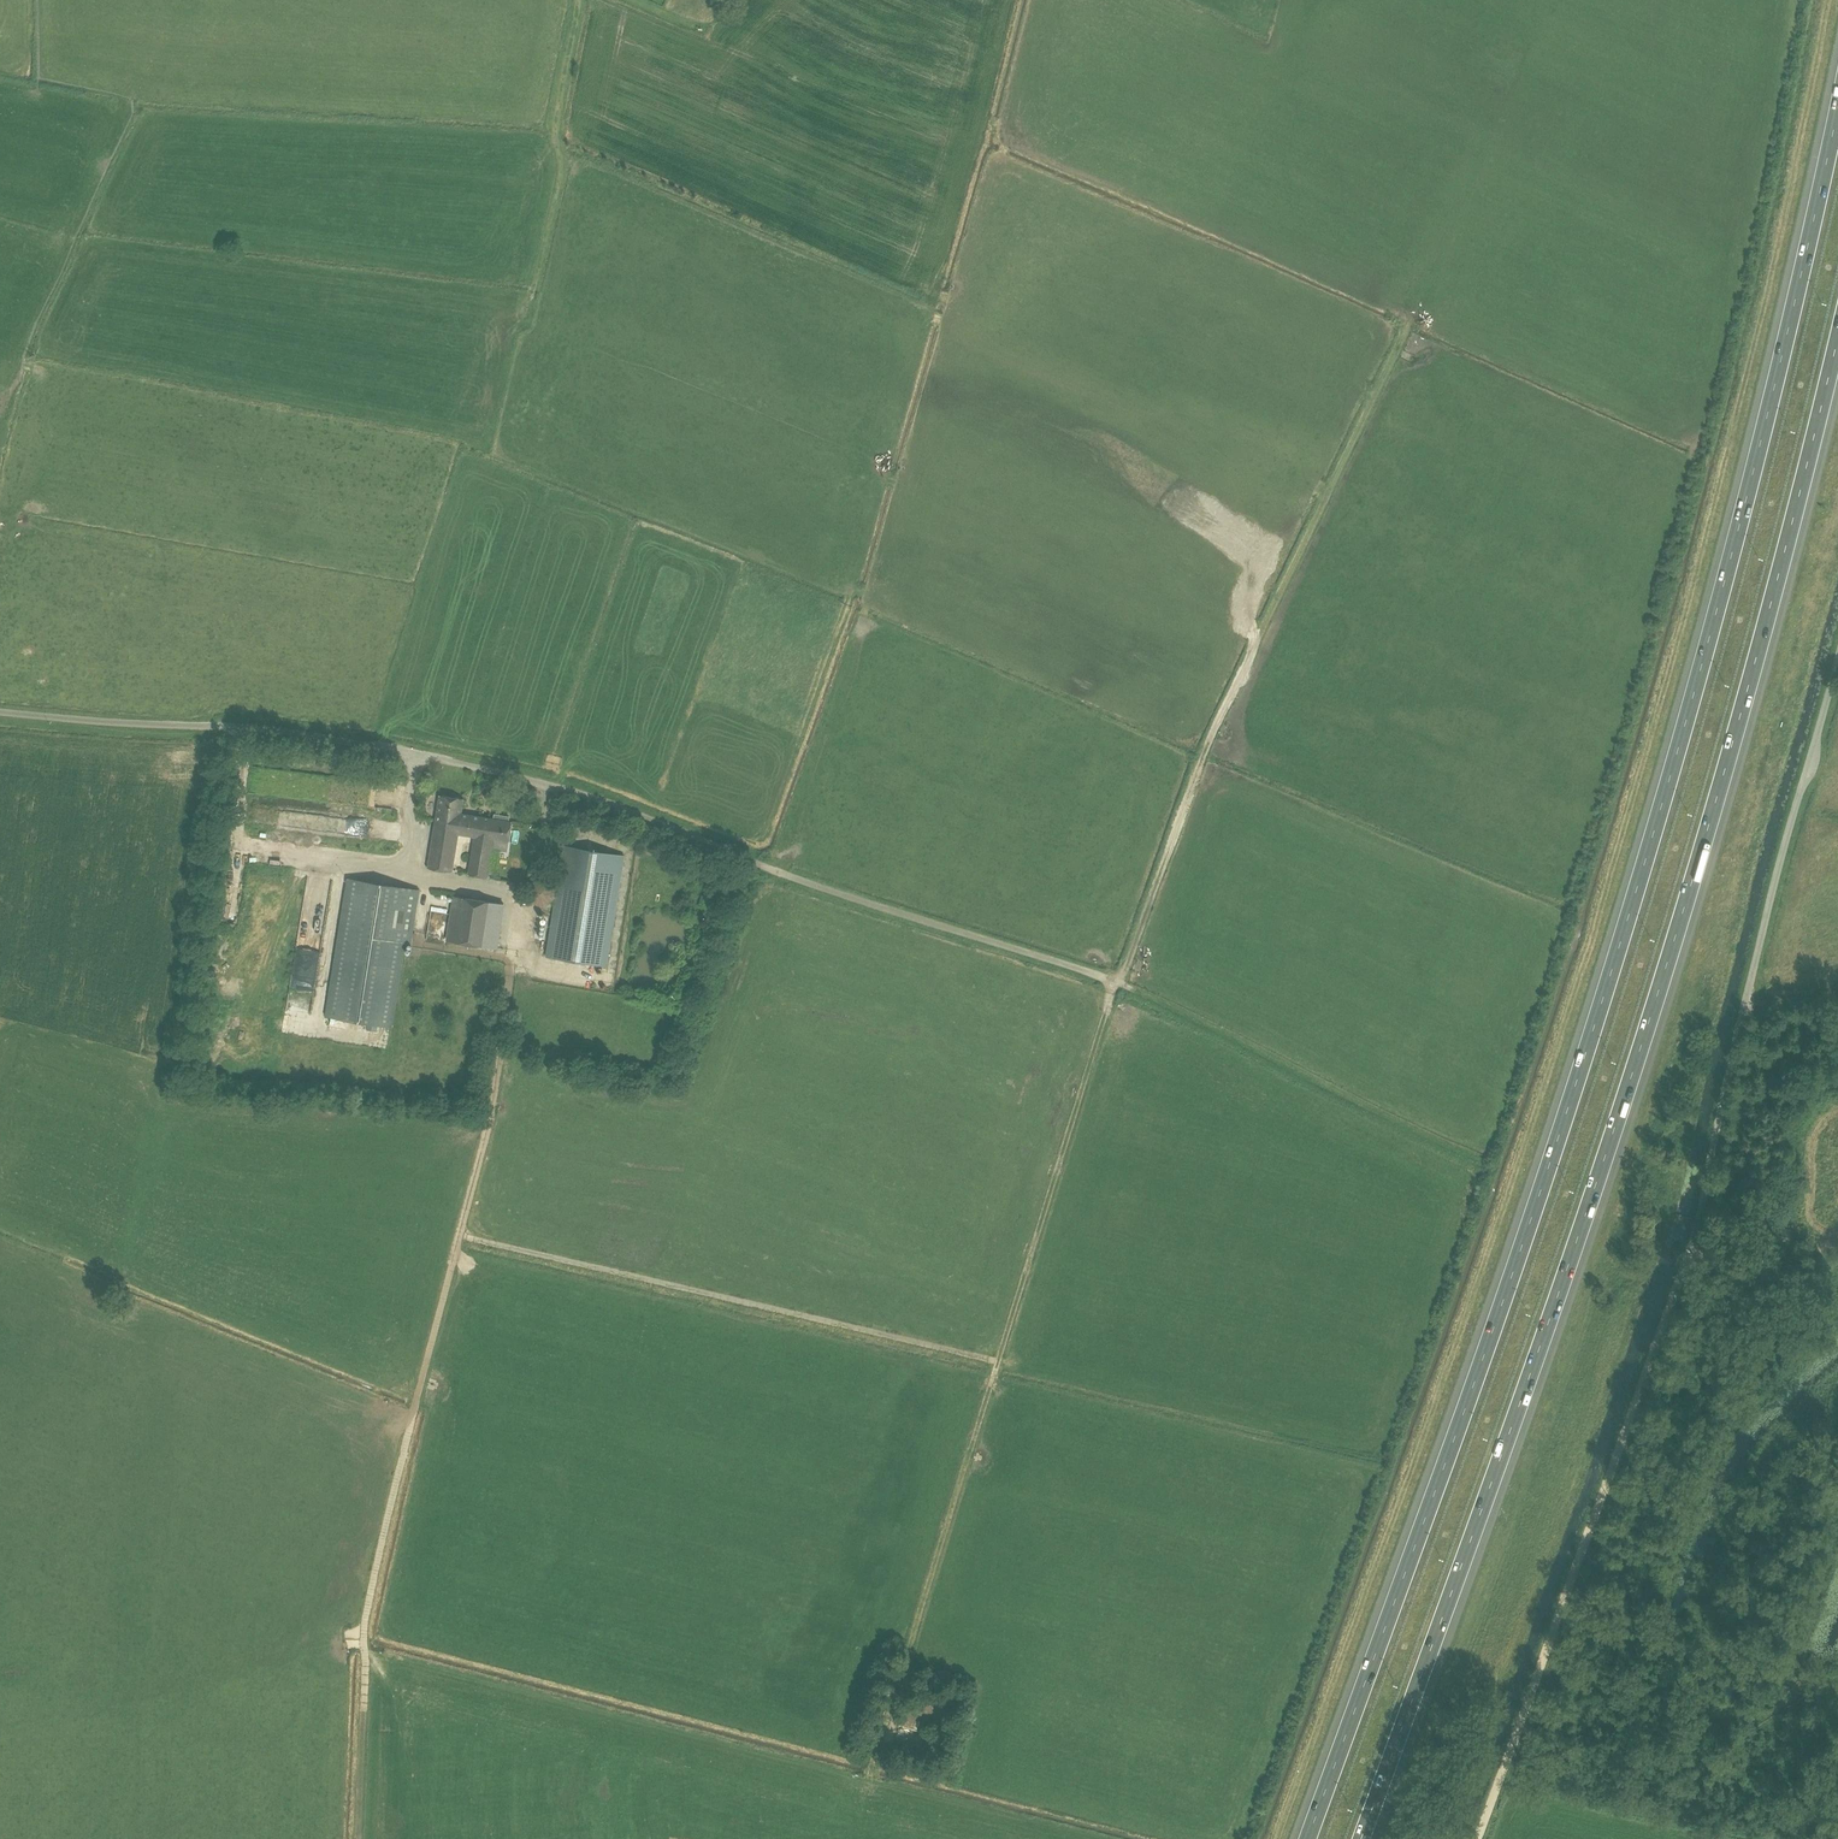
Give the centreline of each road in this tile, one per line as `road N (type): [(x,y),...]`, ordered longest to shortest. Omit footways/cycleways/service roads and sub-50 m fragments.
road 1 (motorway): [(1837,108),(1769,418),(1551,1161),(1306,1838)]
road 2 (motorway): [(1360,1838),(1674,950),(1837,357)]
road 3 (unclassified): [(1133,990),(708,850),(554,786),(296,732),(0,722)]
road 4 (track): [(1408,328),(1202,756),(1125,971),(1115,981),(998,1362)]
road 5 (track): [(1478,1838),(1689,1254)]
road 6 (track): [(460,1235),(362,1636),(356,1838)]
road 7 (unclassified): [(1689,1254),(1762,939),(1837,662)]
road 8 (track): [(460,1235),(493,1111),(513,894),(405,871),(415,755)]
road 9 (track): [(998,1362),(460,1235)]
road 10 (track): [(998,1362),(904,1662)]
road 11 (track): [(553,138),(575,0)]

